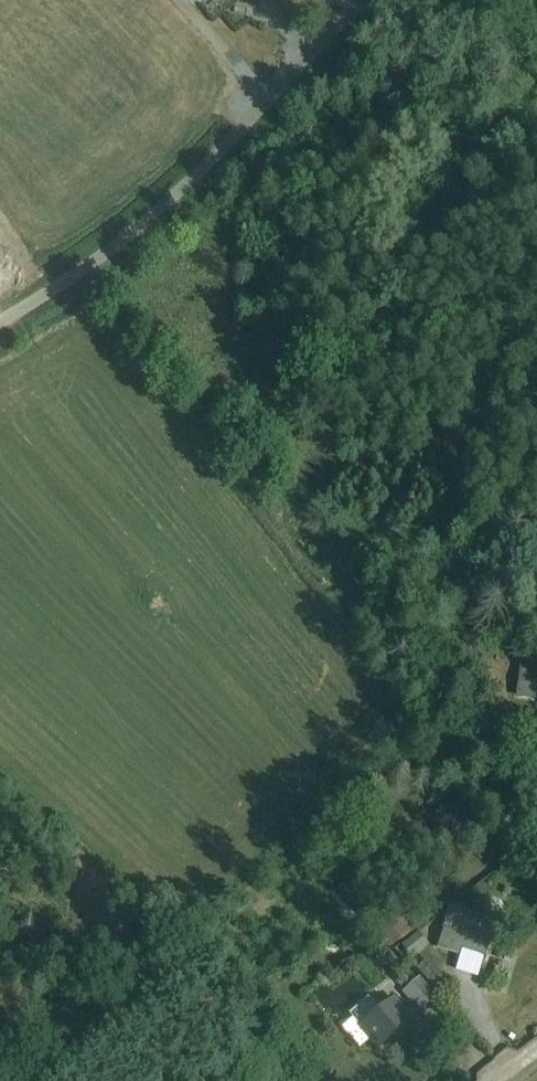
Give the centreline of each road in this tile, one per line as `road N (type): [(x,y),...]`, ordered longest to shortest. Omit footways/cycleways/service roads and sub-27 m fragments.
road 1 (unclassified): [(0,314),(113,232),(363,0)]

